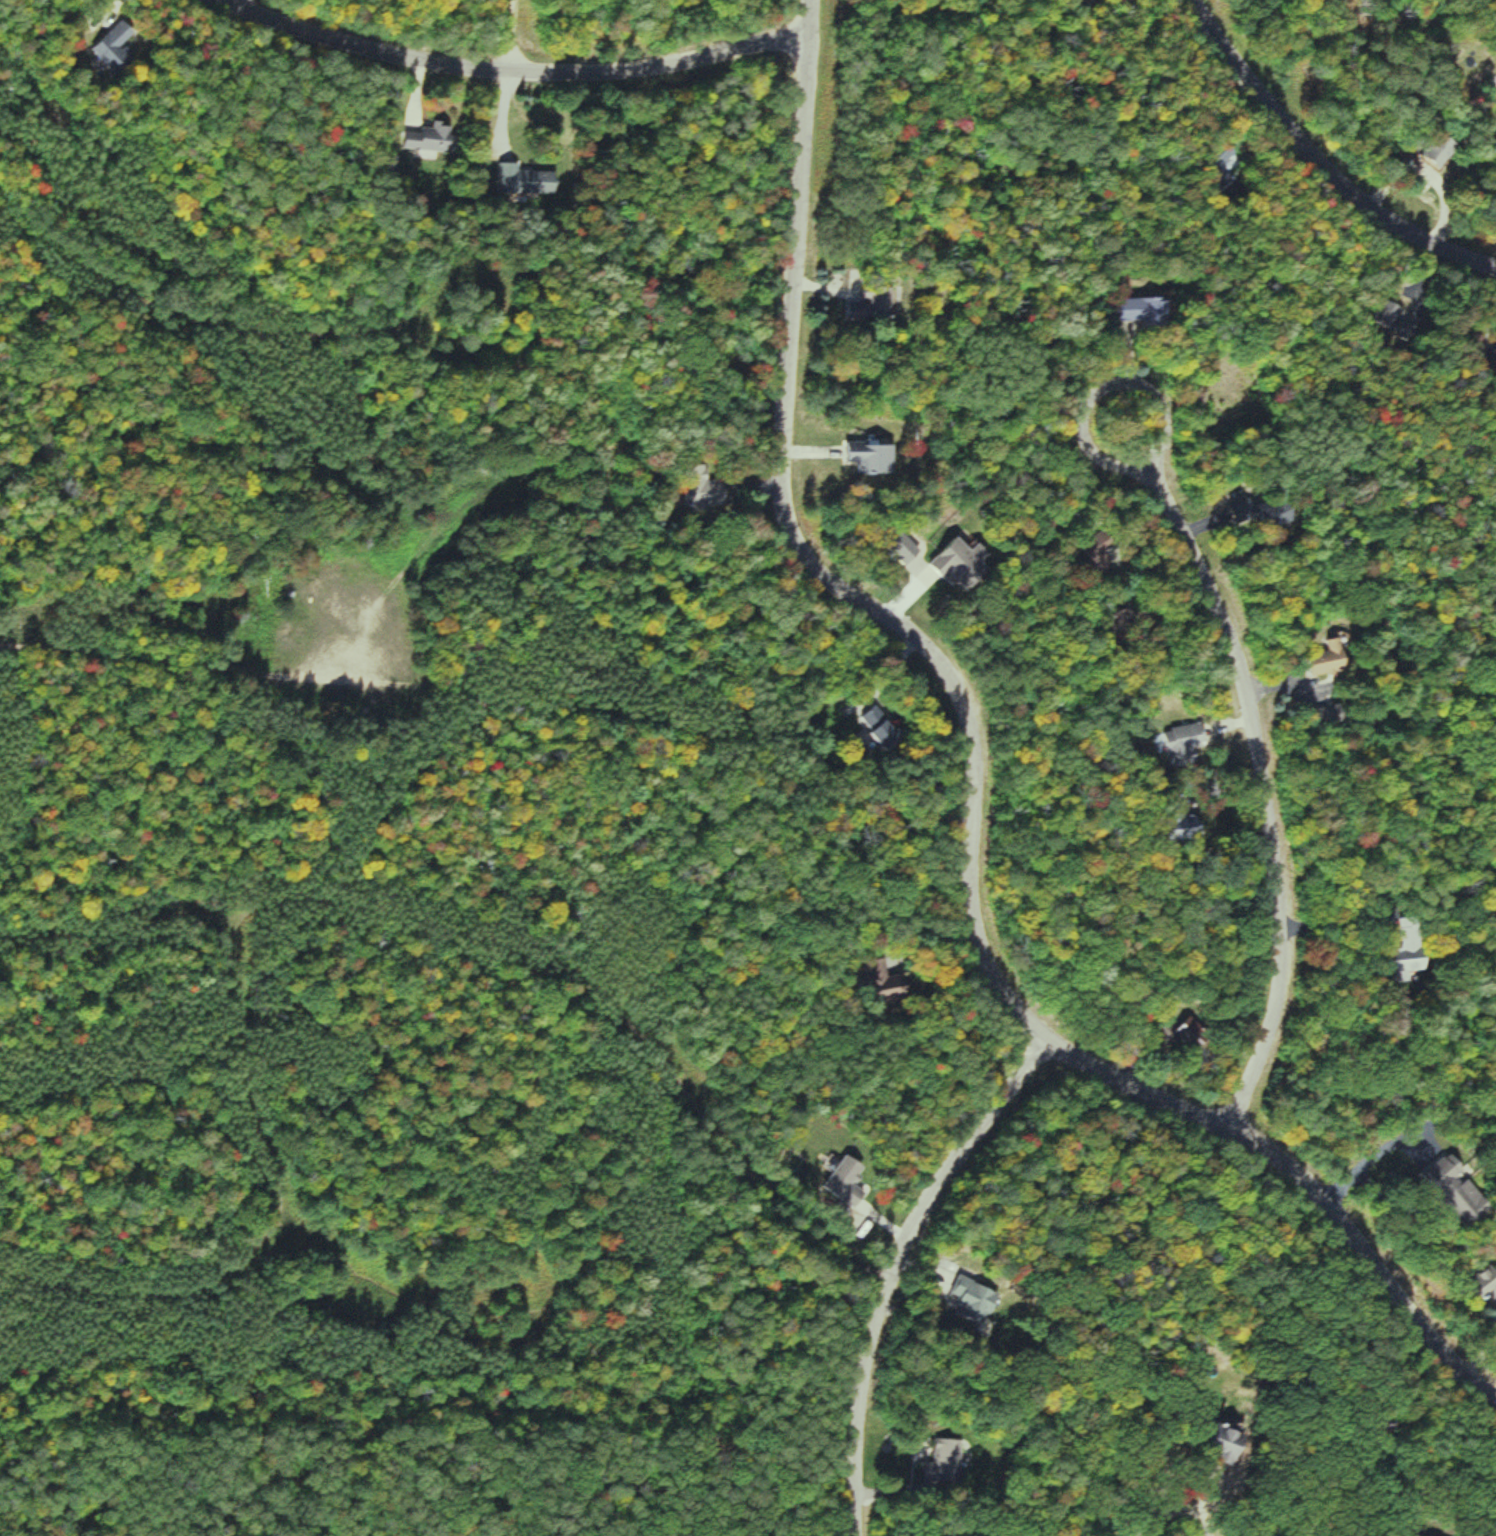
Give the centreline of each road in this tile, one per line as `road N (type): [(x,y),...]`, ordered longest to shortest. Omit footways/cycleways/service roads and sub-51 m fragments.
road 1 (residential): [(1495,1401),(1451,1370),(1294,1175),(1046,1039),(1003,998),(981,960),(972,919),(968,717),(922,657),(812,557),(796,526),(793,293),(809,0)]
road 2 (residential): [(1225,1131),(1278,989),(1272,821),(1226,625),(1158,477),(1122,421)]
road 3 (residential): [(807,43),(653,71),(505,77),(371,59),(216,0)]
road 4 (residential): [(862,1535),(860,1461),(892,1265),(946,1167),(1046,1039)]
road 5 (residential): [(1495,270),(1383,227),(1323,187),(1281,142),(1186,0)]
road 6 (track): [(343,665),(0,651)]

